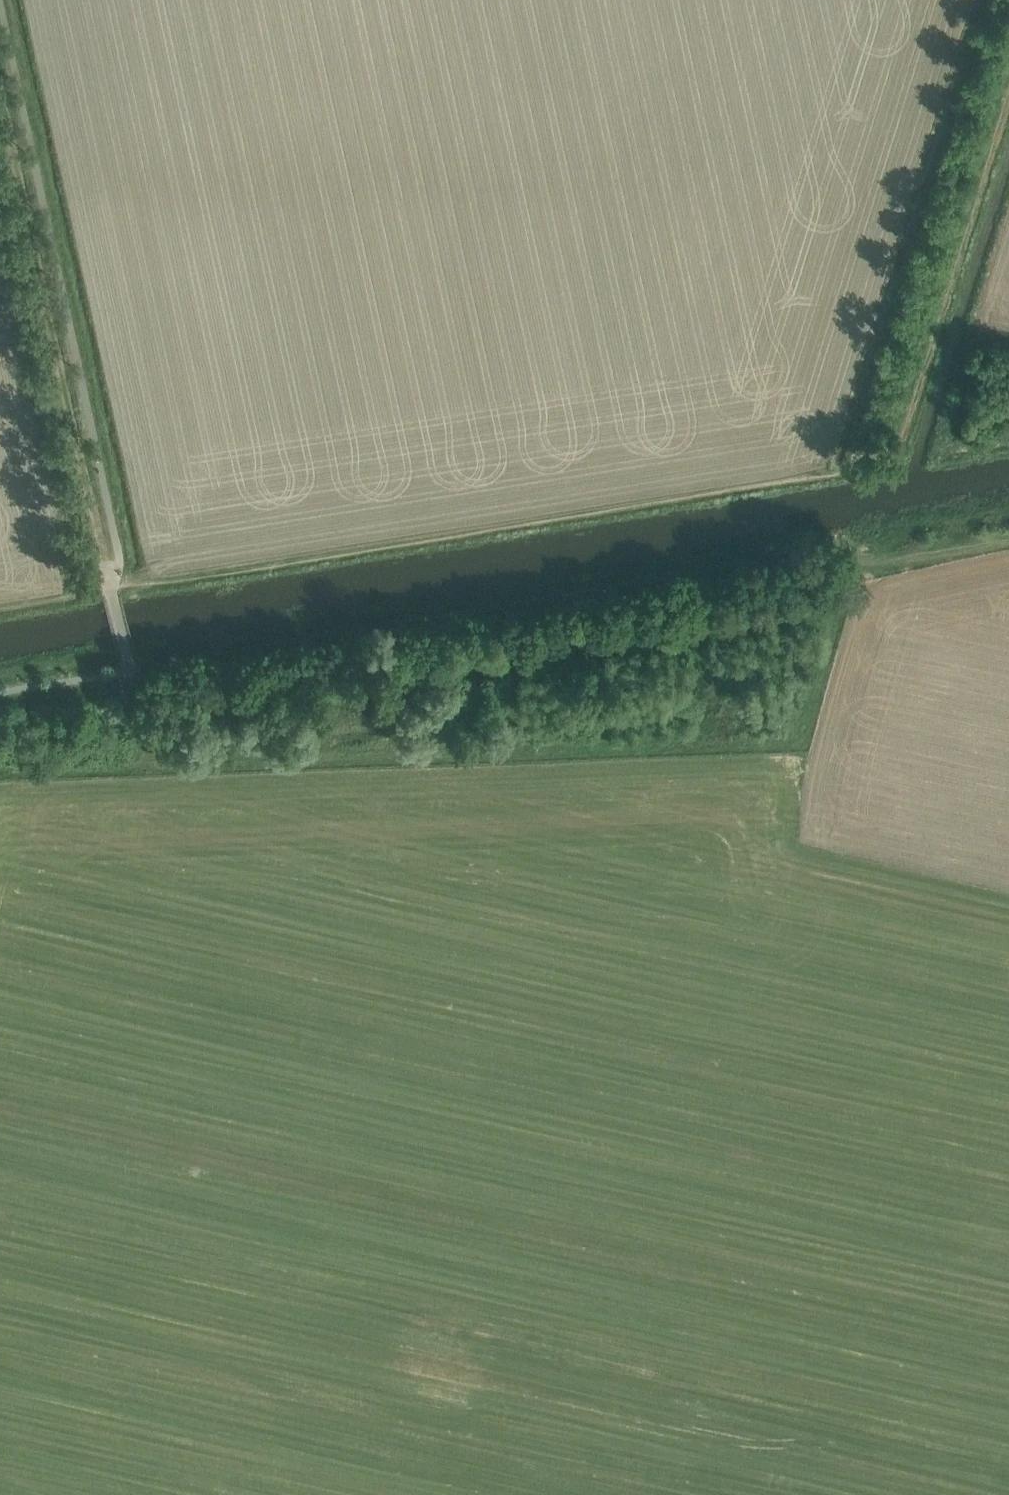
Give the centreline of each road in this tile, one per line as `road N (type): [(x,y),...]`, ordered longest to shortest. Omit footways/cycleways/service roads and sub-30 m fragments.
road 1 (track): [(110,589),(0,93)]

